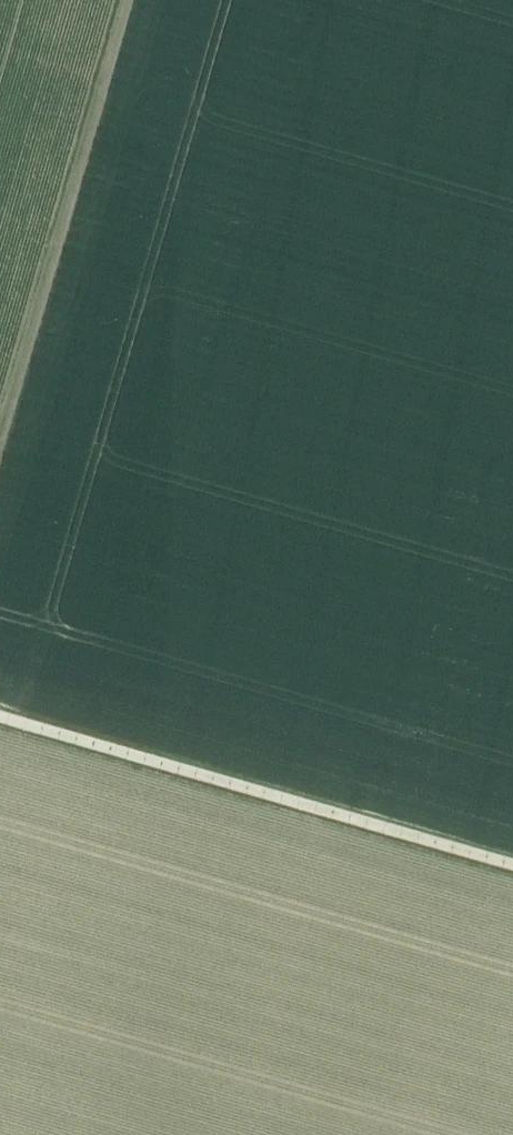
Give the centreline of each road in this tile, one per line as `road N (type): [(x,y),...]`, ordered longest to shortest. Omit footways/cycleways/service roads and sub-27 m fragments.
road 1 (unclassified): [(512,865),(0,717)]

